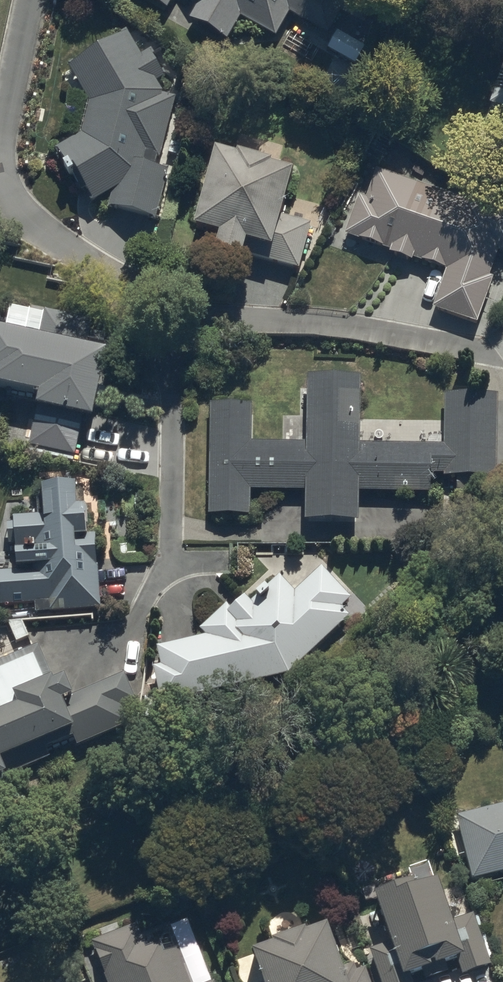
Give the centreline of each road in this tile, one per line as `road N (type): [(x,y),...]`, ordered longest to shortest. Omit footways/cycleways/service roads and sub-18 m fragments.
road 1 (residential): [(478,353),(207,312),(133,287),(33,222),(0,177)]
road 2 (residential): [(0,162),(33,0)]

